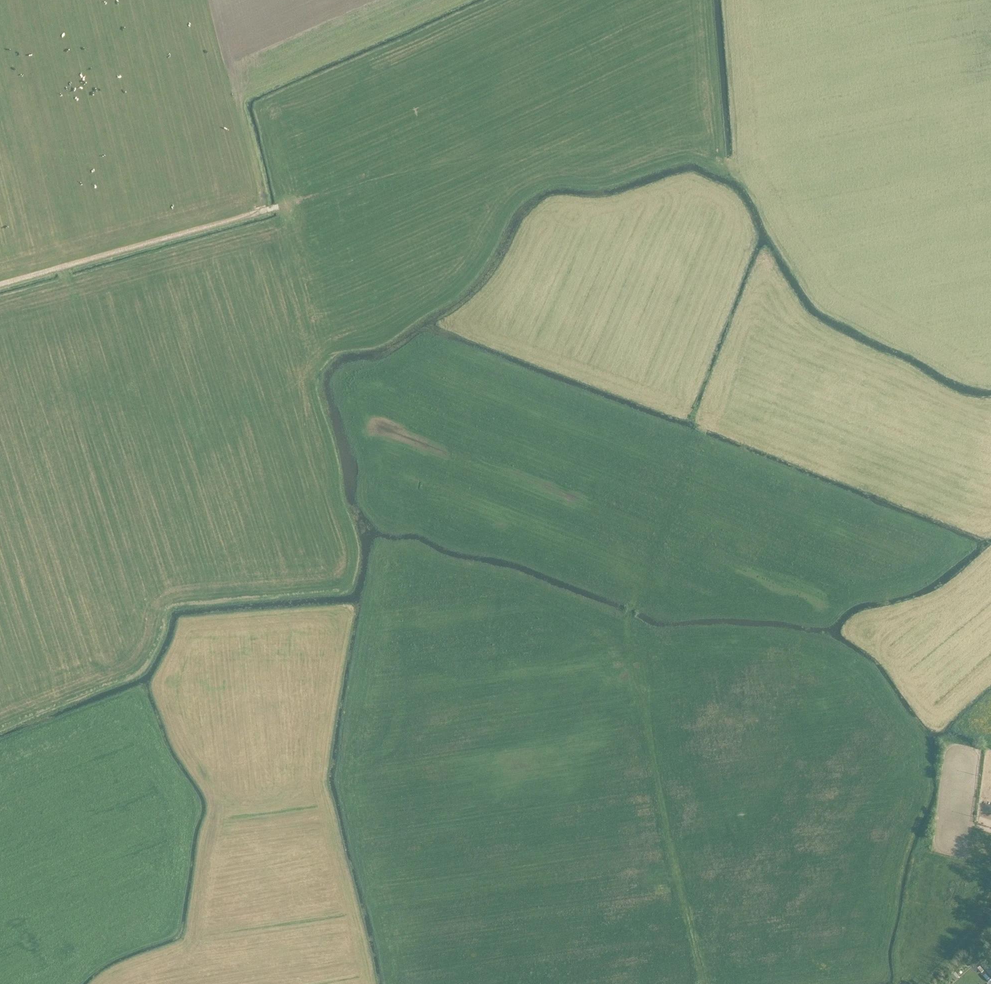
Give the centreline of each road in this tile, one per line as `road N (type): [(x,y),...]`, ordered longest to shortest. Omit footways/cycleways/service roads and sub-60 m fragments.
road 1 (track): [(279,209),(0,286)]

